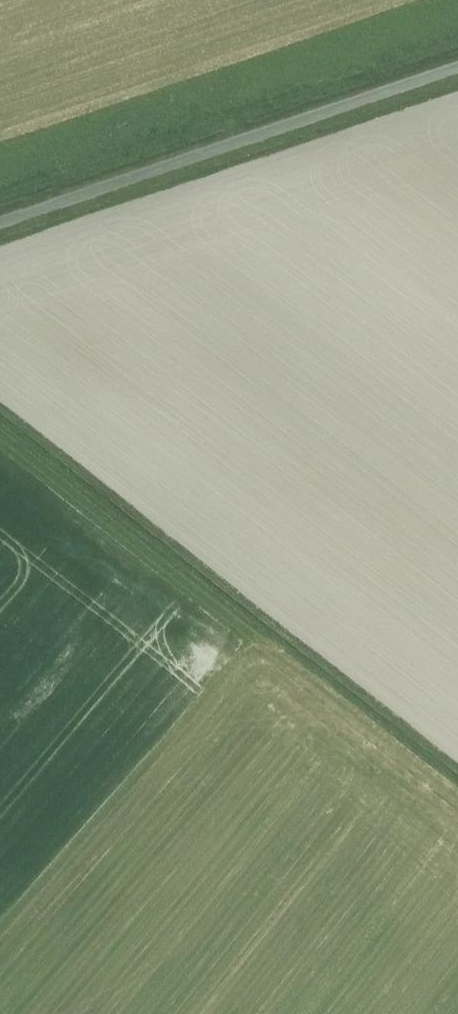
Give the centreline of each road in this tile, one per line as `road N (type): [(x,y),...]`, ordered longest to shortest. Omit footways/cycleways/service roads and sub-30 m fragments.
road 1 (track): [(0,226),(457,71)]

